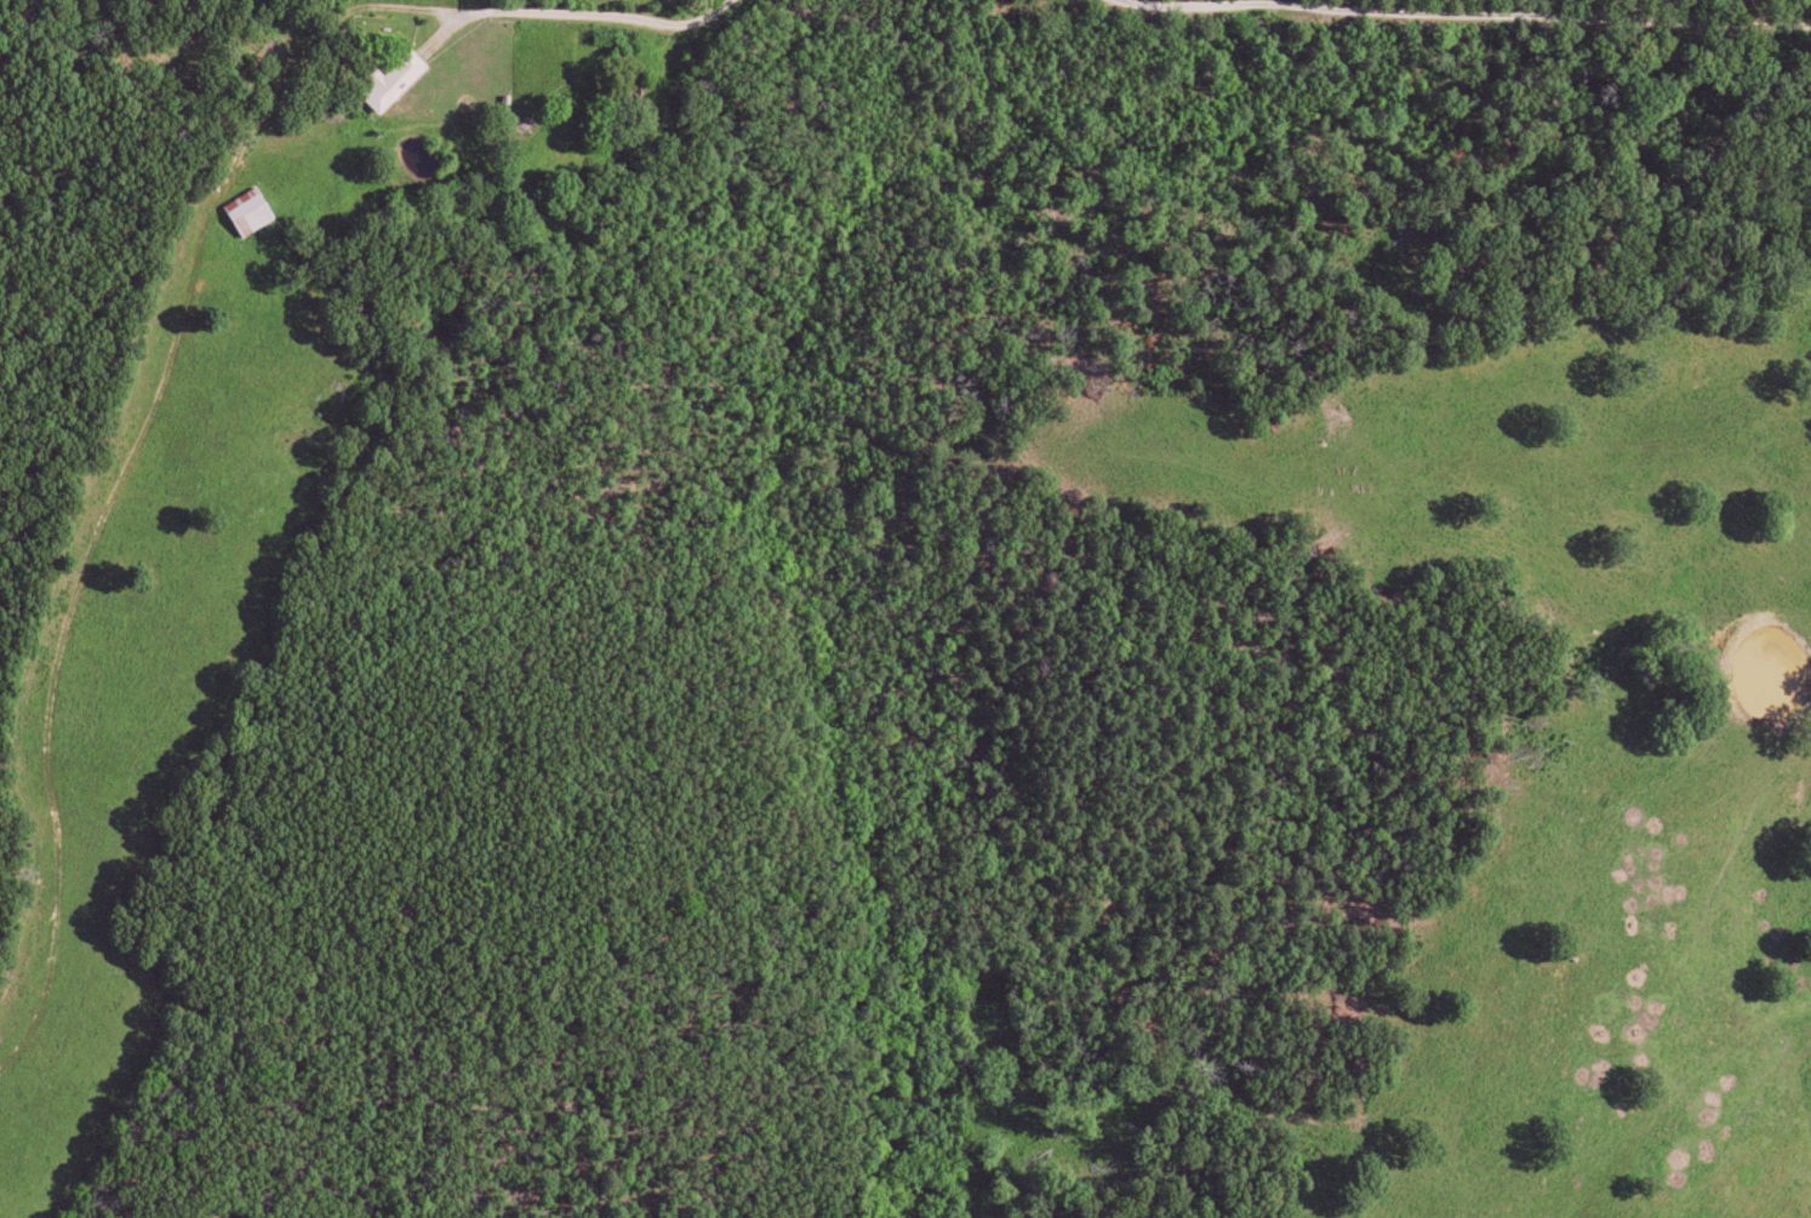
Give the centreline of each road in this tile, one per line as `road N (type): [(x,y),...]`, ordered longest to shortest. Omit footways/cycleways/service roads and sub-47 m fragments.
road 1 (residential): [(1810,27),(1183,0)]
road 2 (residential): [(737,0),(690,18),(610,8),(465,10),(433,50)]

